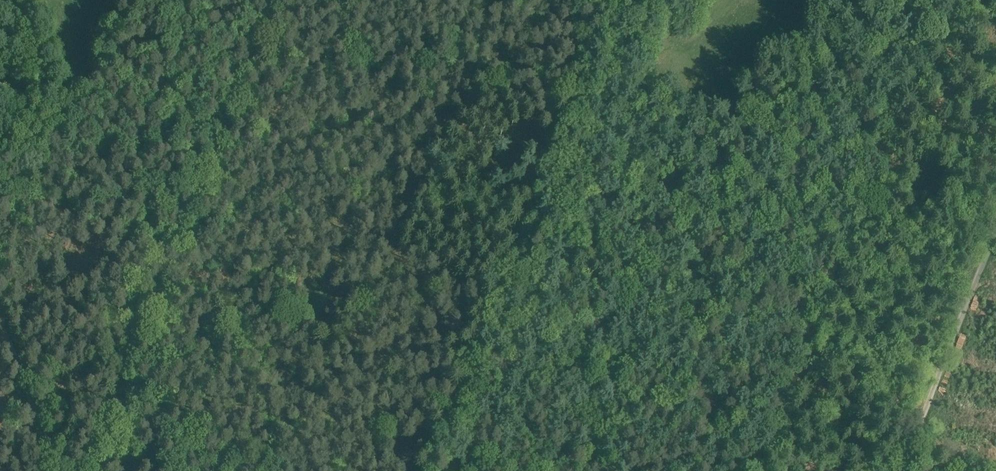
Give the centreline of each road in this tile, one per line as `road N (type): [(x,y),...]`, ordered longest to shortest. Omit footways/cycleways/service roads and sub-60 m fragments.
road 1 (track): [(995,248),(907,470)]
road 2 (track): [(62,470),(0,303)]

